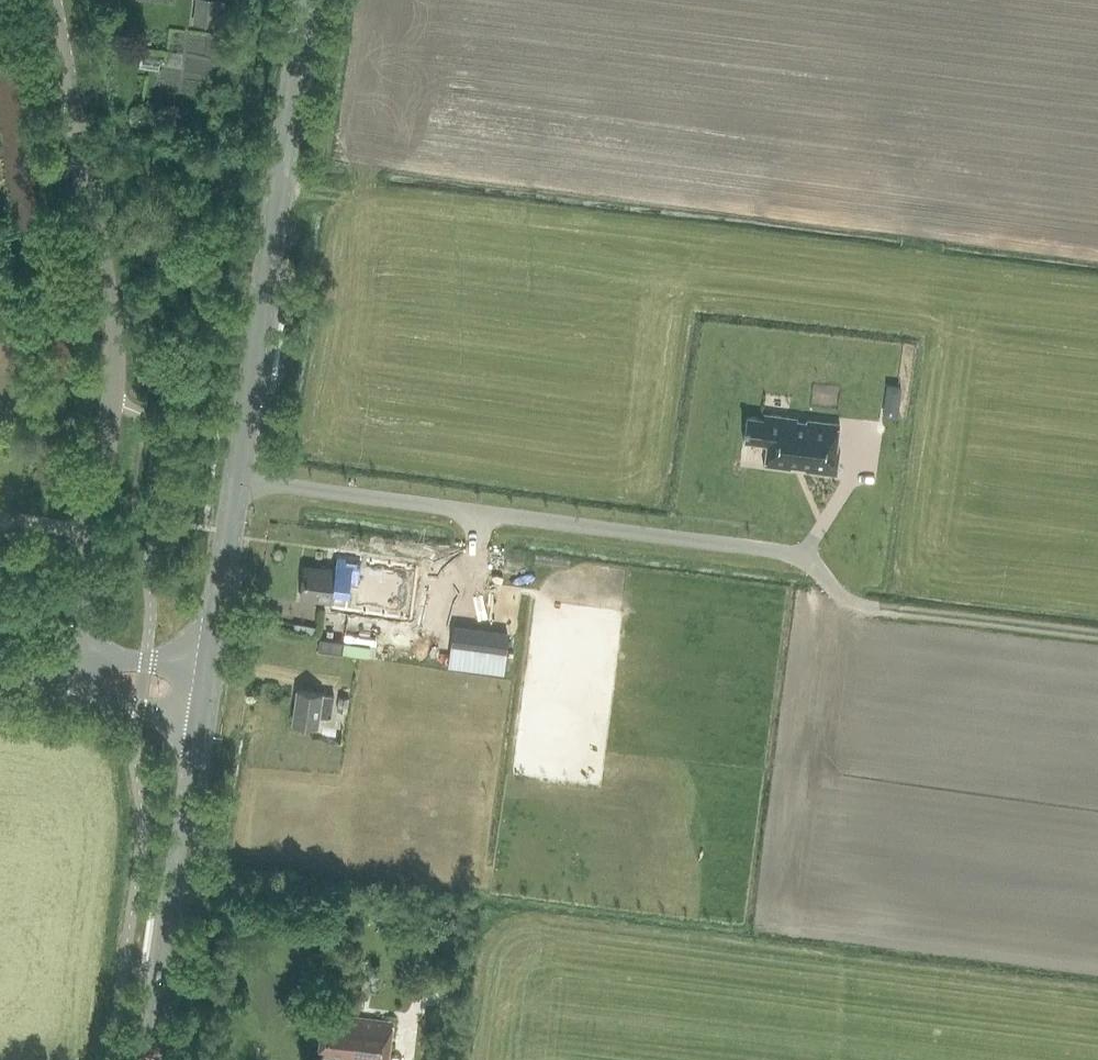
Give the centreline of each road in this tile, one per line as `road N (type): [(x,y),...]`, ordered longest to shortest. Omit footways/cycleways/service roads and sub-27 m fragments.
road 1 (track): [(1097,635),(881,610),(846,598),(805,555),(236,479)]
road 2 (unclassified): [(74,671),(118,403),(116,346),(50,0)]
road 3 (secondary): [(207,670),(308,0)]
road 4 (secondary): [(150,1059),(198,731)]
road 5 (unclassified): [(74,671),(137,713),(198,731)]
road 6 (unclassified): [(207,670),(145,663),(74,671)]

